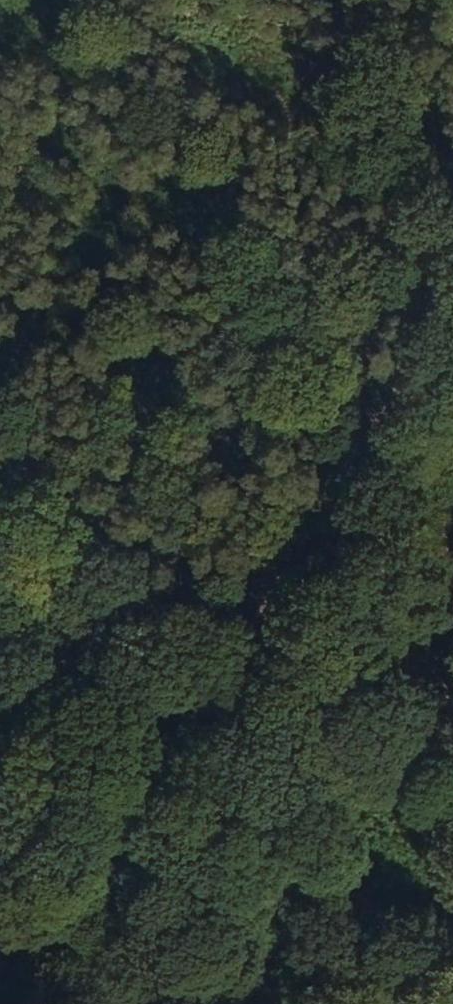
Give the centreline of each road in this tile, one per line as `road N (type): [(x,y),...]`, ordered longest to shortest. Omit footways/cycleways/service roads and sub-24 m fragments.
road 1 (track): [(452,291),(218,666)]
road 2 (track): [(218,666),(0,509)]

